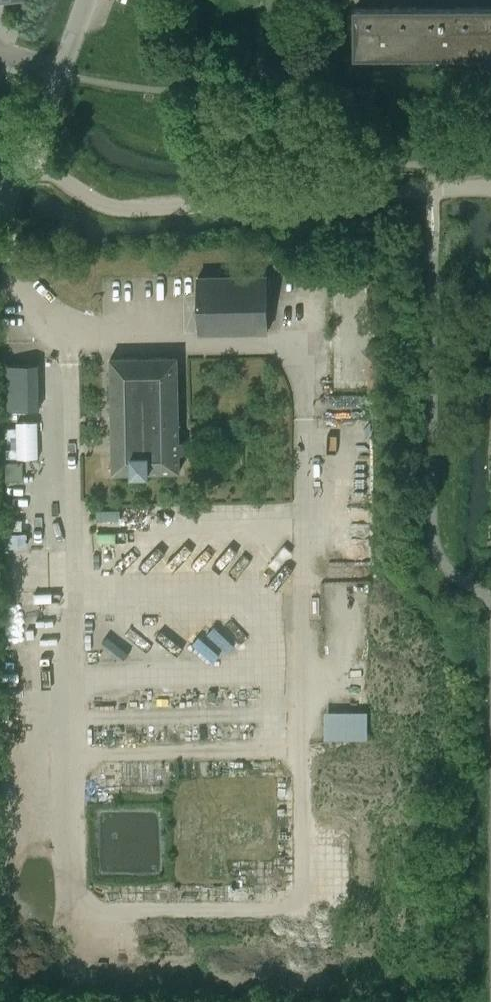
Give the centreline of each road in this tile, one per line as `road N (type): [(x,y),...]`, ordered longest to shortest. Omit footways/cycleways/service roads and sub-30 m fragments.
road 1 (unclassified): [(490,187),(136,209),(97,201),(29,157)]

